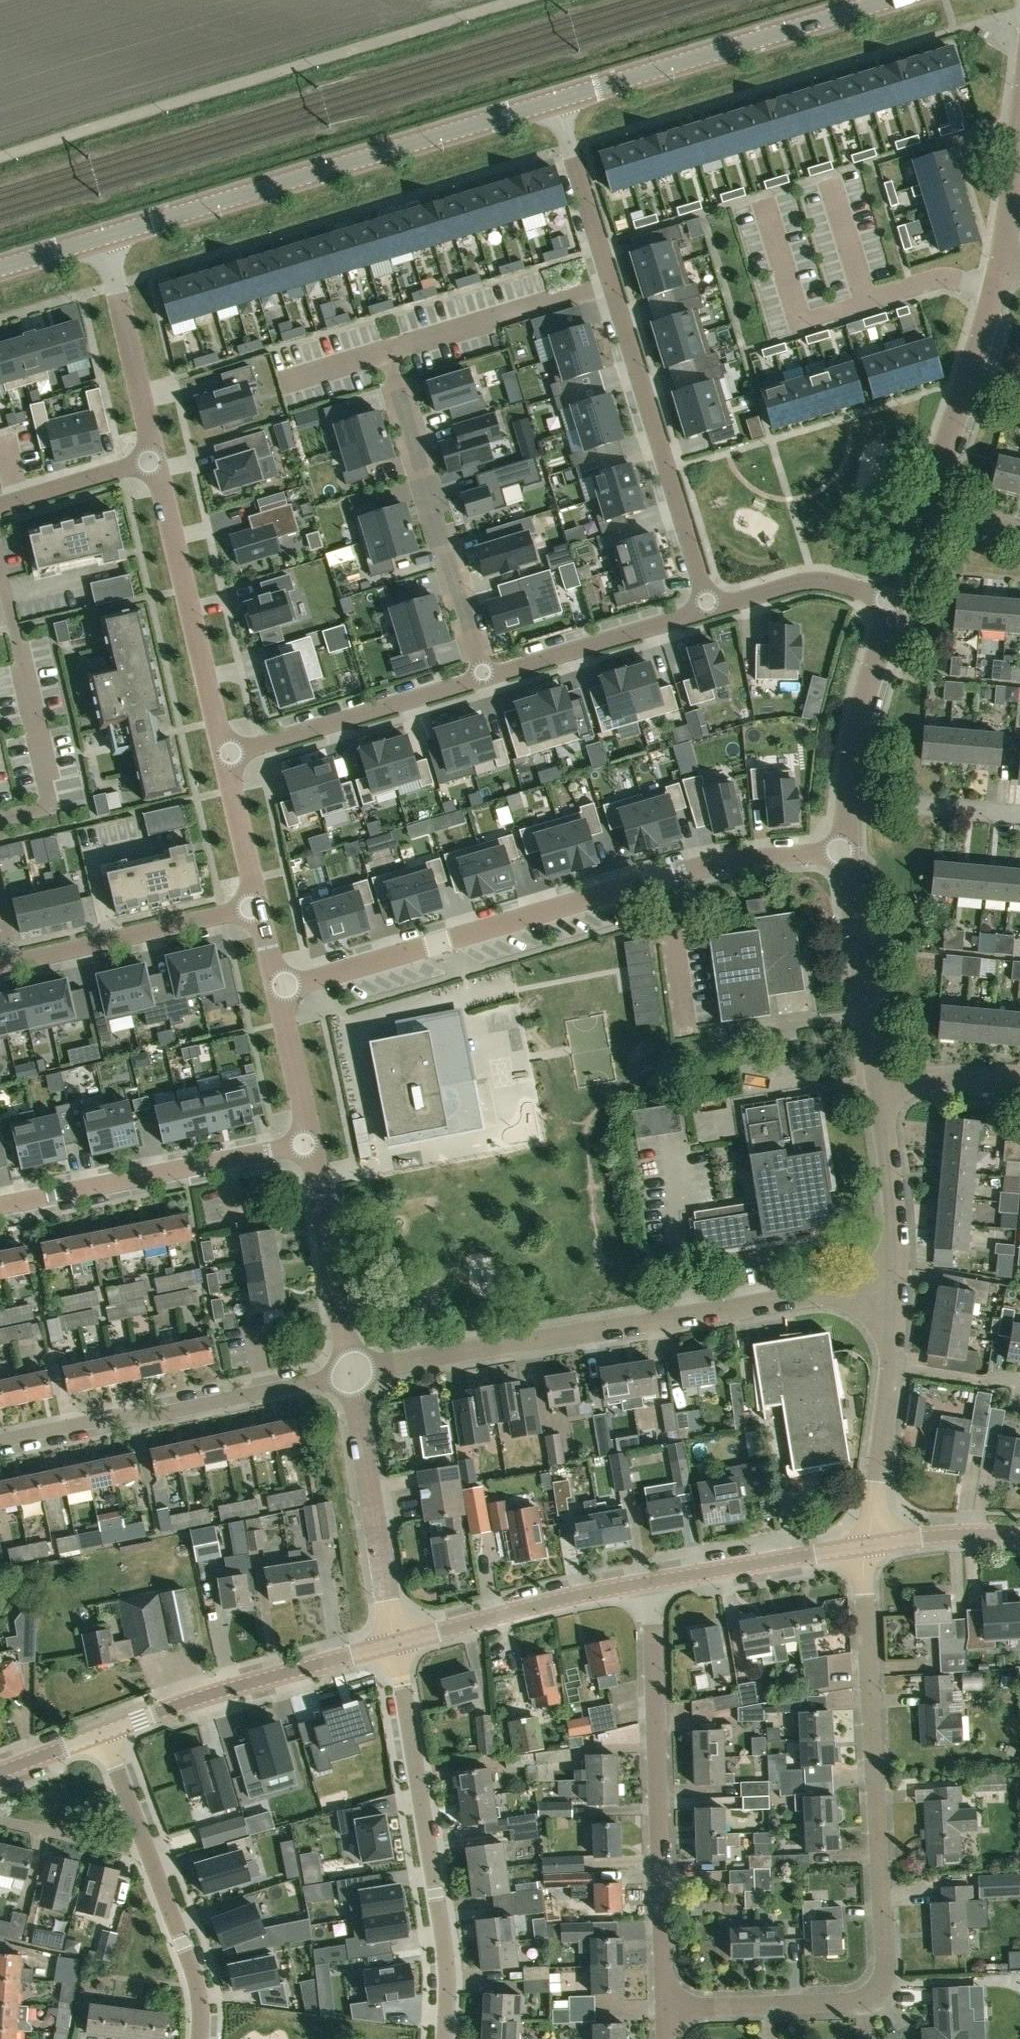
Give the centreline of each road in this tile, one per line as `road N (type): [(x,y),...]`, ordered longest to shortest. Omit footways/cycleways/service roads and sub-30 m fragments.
road 1 (residential): [(663,2009),(856,2000),(880,1981),(865,1546)]
road 2 (residential): [(275,989),(727,859),(842,852)]
road 3 (residential): [(351,1377),(714,1312),(888,1290)]
road 4 (secondary): [(99,237),(557,98)]
road 5 (residential): [(663,2009),(652,1579)]
road 6 (residential): [(447,2038),(448,1941),(396,1643)]
road 7 (residential): [(0,1449),(351,1377)]
road 8 (secondary): [(557,98),(887,0)]
road 9 (residential): [(612,281),(709,610)]
road 10 (residential): [(386,352),(482,676)]
road 11 (residential): [(199,2038),(198,1985),(183,1934),(103,1733)]
road 12 (residential): [(0,1206),(312,1140)]
road 13 (residential): [(103,1733),(396,1643)]
road 14 (residential): [(224,755),(154,461)]
road 15 (residential): [(482,676),(224,755)]
road 16 (residential): [(396,1643),(351,1377)]
road 17 (residential): [(396,1643),(652,1579)]
road 18 (residential): [(257,905),(0,962)]
road 19 (residential): [(351,1377),(312,1140)]
road 20 (residential): [(386,352),(612,281)]
road 21 (residential): [(877,1086),(842,852)]
road 22 (residential): [(709,610),(482,676)]
road 23 (residential): [(154,461),(99,237)]
road 24 (residential): [(958,399),(747,468)]
road 25 (residential): [(865,1546),(652,1579)]
road 26 (residential): [(842,795),(894,589)]
road 27 (residential): [(888,1290),(877,1086)]
road 28 (residential): [(557,98),(612,281)]
road 29 (residential): [(894,589),(811,581),(709,610)]
road 30 (residential): [(865,1546),(890,1364)]
road 31 (residential): [(1019,813),(842,795)]
road 32 (residential): [(154,461),(0,504)]
road 33 (residential): [(312,1140),(275,989)]
road 34 (residential): [(1019,1538),(956,1535),(865,1546)]
road 35 (residential): [(257,905),(224,755)]
road 36 (residential): [(997,262),(1019,113)]
road 37 (residential): [(958,399),(997,262)]
road 38 (residential): [(877,1086),(1019,1083)]
road 39 (residential): [(890,1364),(1019,1386)]

